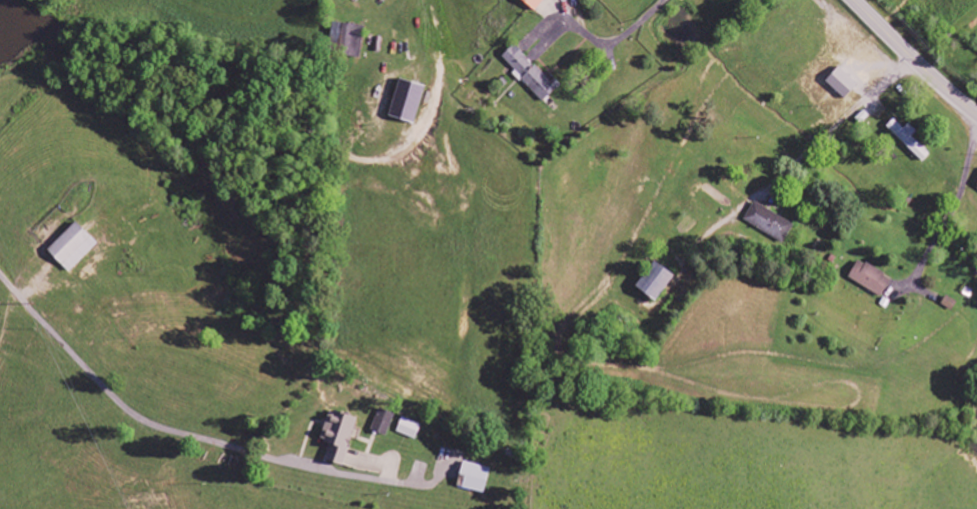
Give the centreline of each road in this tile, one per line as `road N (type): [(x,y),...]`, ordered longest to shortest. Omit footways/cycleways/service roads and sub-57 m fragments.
road 1 (primary): [(976,113),(855,0)]

